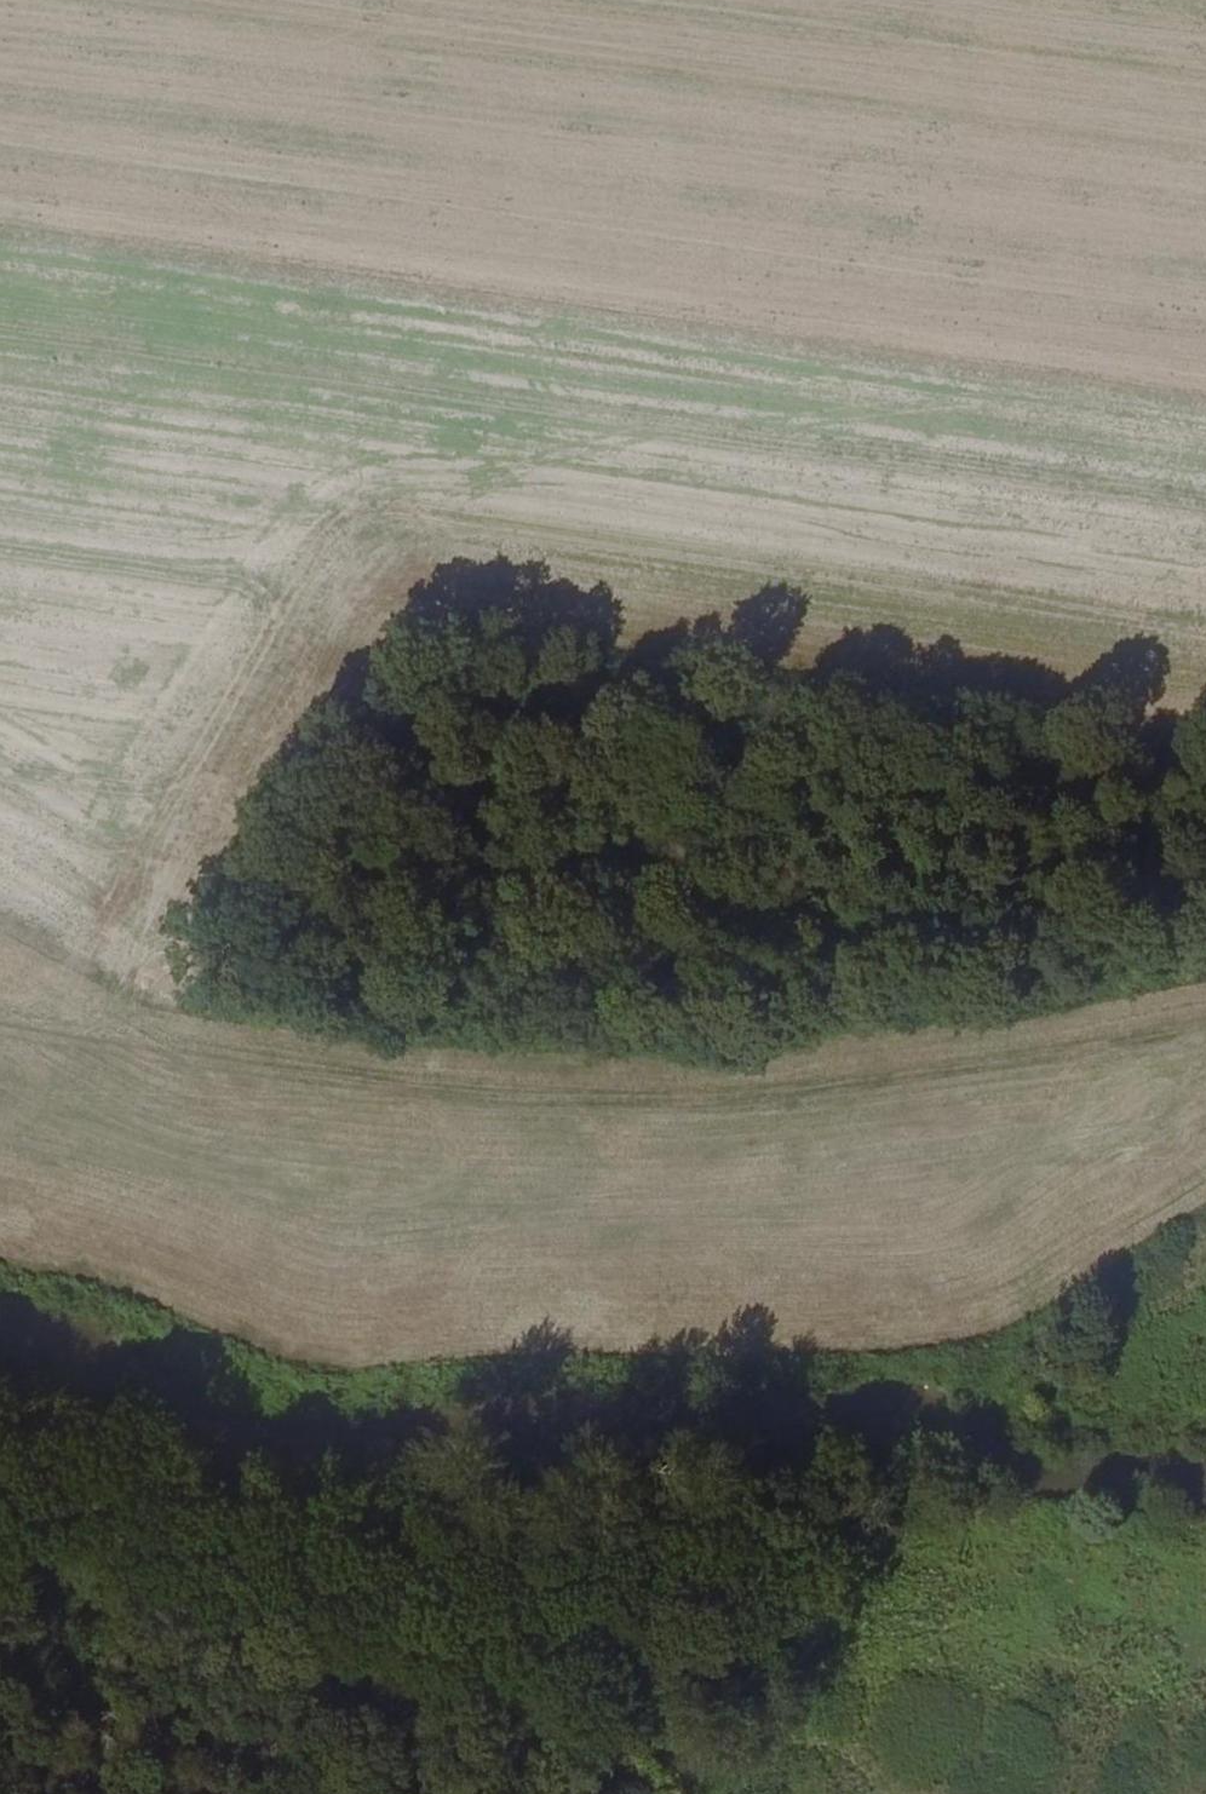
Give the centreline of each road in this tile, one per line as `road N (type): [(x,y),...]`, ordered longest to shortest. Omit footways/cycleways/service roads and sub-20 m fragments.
road 1 (track): [(715,1793),(770,1700),(968,1437),(1205,1281)]

